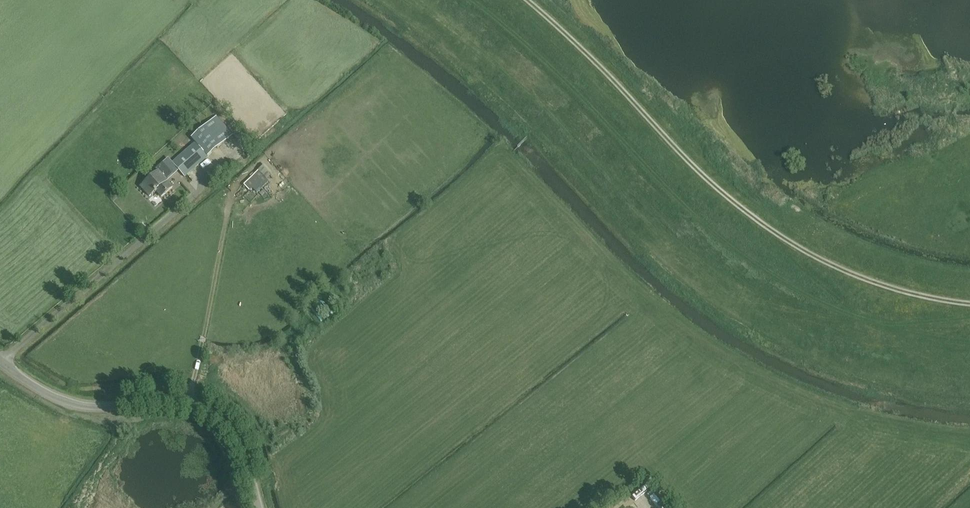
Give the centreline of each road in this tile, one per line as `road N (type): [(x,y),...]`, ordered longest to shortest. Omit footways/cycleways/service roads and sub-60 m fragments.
road 1 (track): [(473,0),(749,262),(842,311),(969,342)]
road 2 (tertiary): [(258,507),(240,443),(213,415),(169,403),(69,403),(0,362)]
road 3 (track): [(969,369),(880,324),(969,317)]
road 4 (track): [(768,227),(863,318)]

